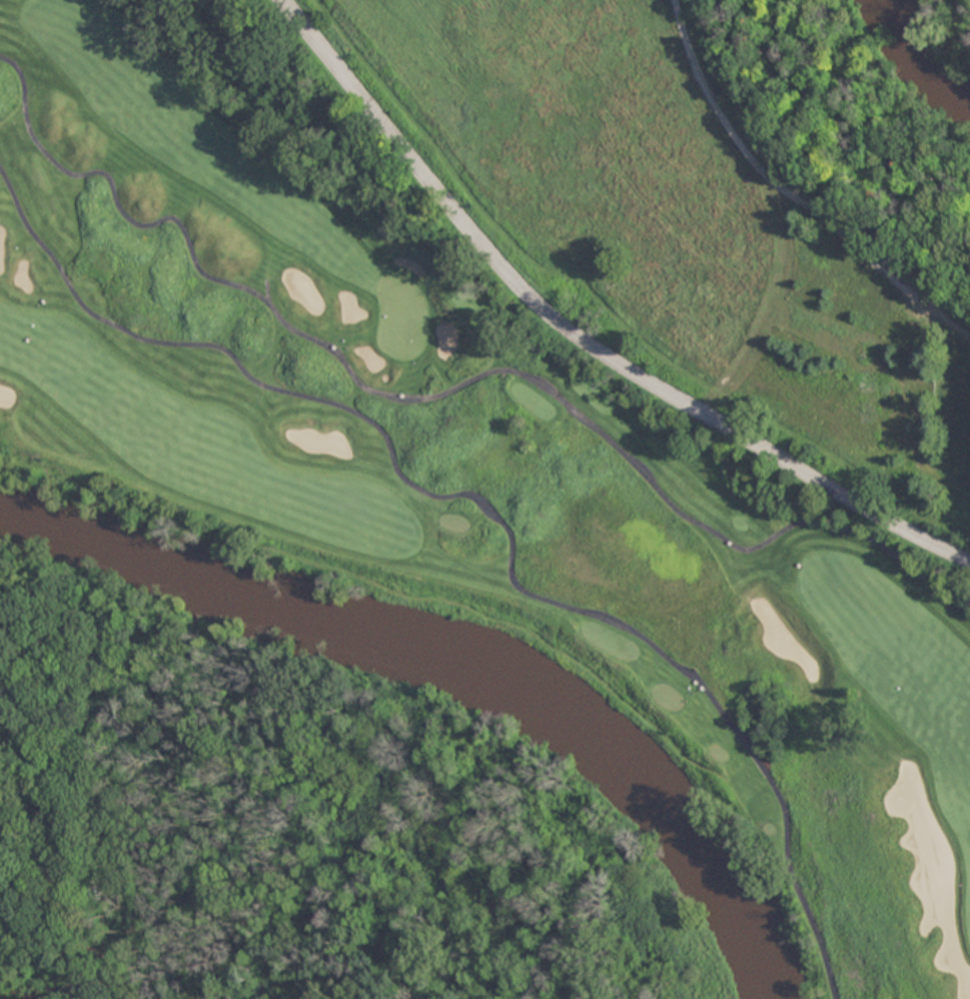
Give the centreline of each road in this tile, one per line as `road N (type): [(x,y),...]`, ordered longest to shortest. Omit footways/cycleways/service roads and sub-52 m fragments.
road 1 (residential): [(284,0),(503,267),(581,338),(969,561)]

